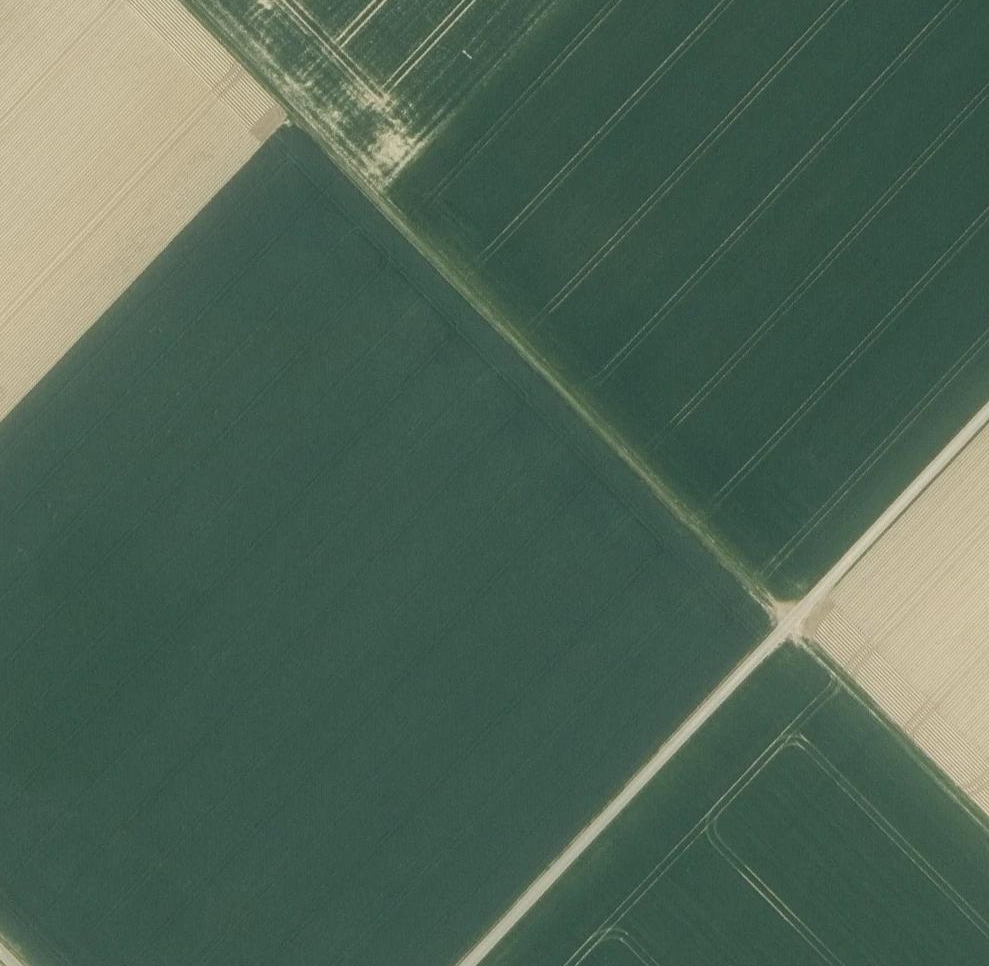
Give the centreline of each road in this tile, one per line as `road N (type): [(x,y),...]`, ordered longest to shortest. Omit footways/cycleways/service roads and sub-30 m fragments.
road 1 (track): [(187,0),(791,622)]
road 2 (track): [(791,622),(469,965)]
road 3 (track): [(988,411),(791,622)]
road 4 (track): [(988,820),(791,622)]

